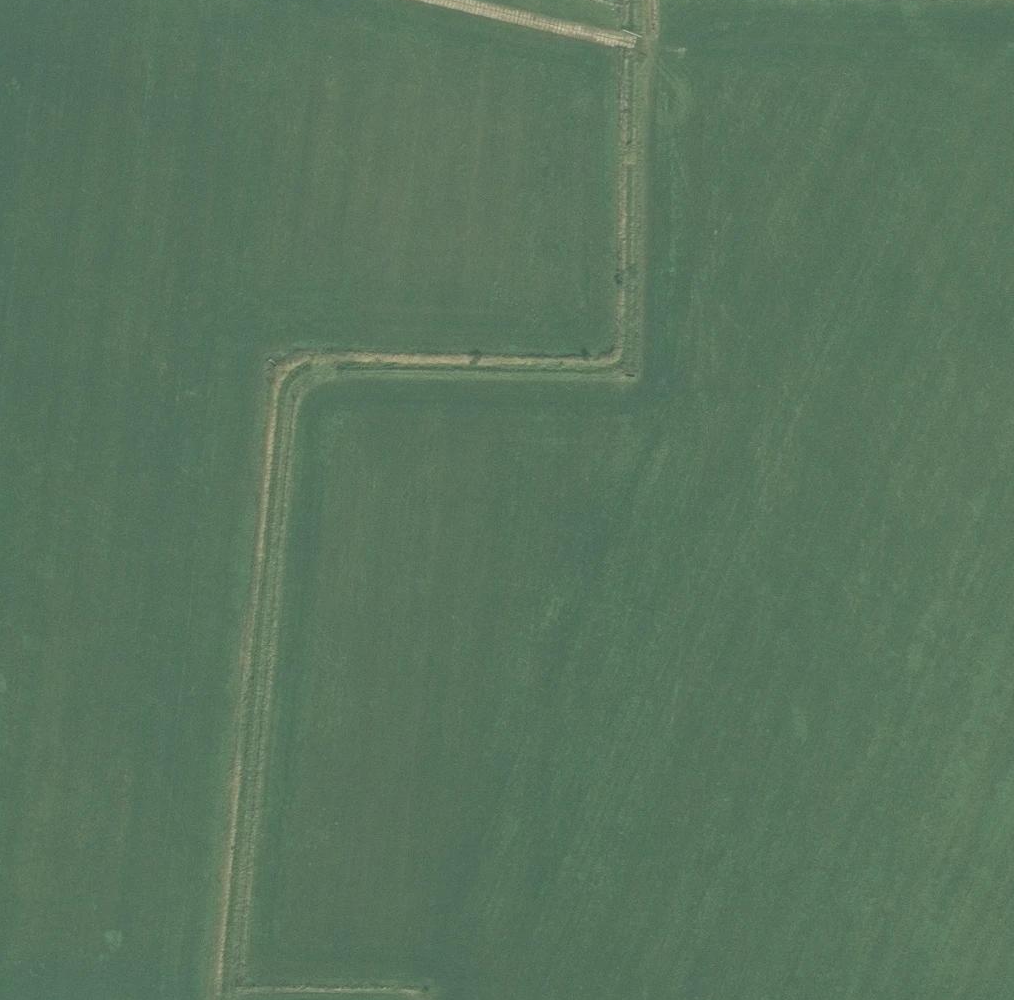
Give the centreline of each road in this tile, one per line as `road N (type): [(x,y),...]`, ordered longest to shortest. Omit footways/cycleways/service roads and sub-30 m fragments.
road 1 (track): [(648,0),(648,41),(622,41),(446,0)]

